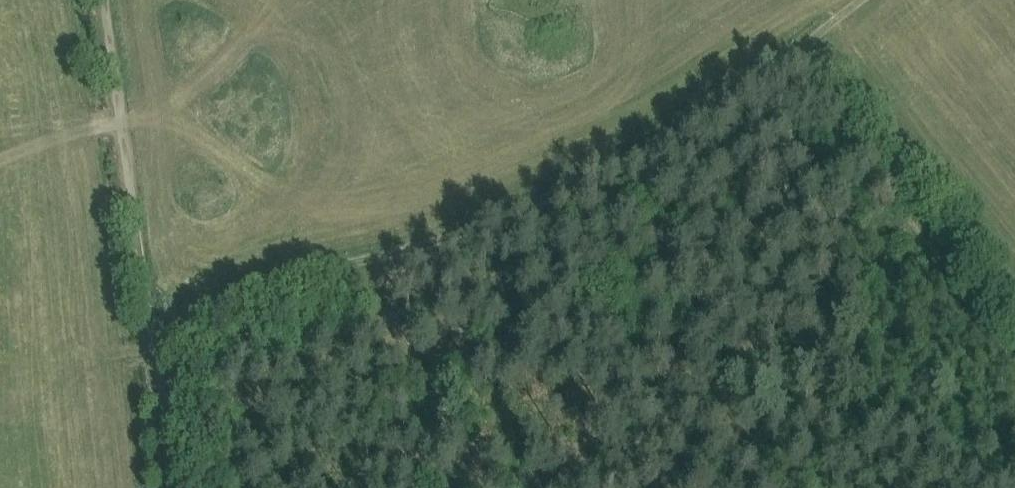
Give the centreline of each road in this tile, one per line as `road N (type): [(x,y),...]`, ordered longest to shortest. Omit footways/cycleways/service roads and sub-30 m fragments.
road 1 (track): [(785,60),(702,123),(512,214),(402,256),(276,284),(152,353)]
road 2 (track): [(1014,350),(785,60)]
road 3 (track): [(152,353),(106,0)]
road 4 (track): [(370,263),(493,487)]
road 5 (track): [(152,353),(169,487)]

